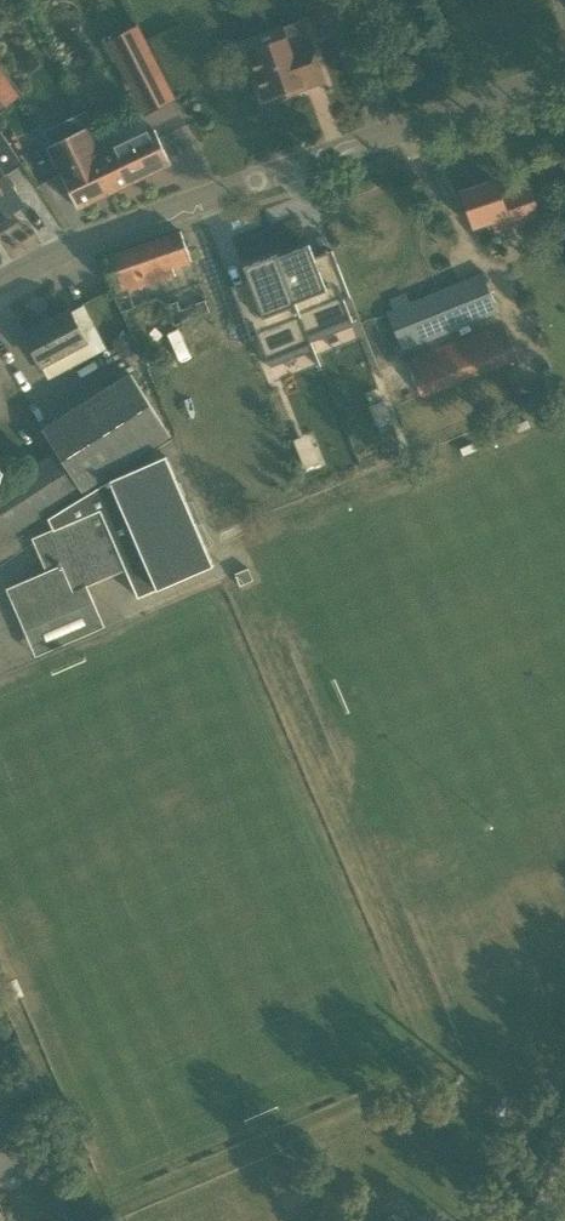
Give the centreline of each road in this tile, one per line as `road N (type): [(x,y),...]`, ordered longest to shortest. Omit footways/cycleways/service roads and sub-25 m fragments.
road 1 (tertiary): [(0,280),(71,243),(564,73)]

